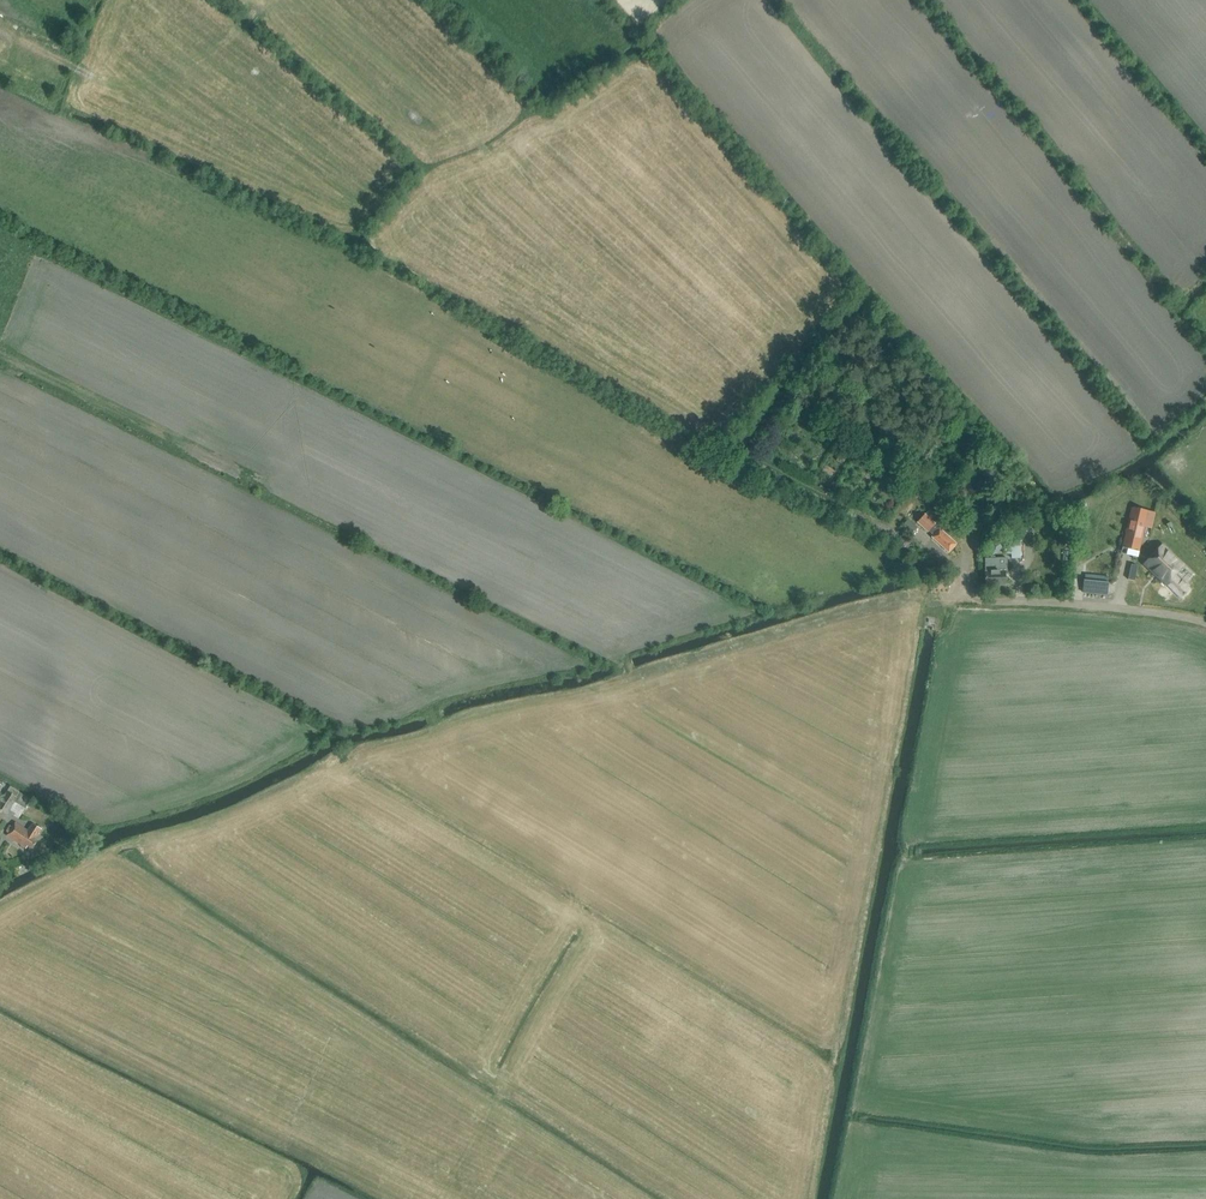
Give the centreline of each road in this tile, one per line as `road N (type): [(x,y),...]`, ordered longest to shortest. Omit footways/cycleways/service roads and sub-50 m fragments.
road 1 (unclassified): [(1205,621),(983,597)]

